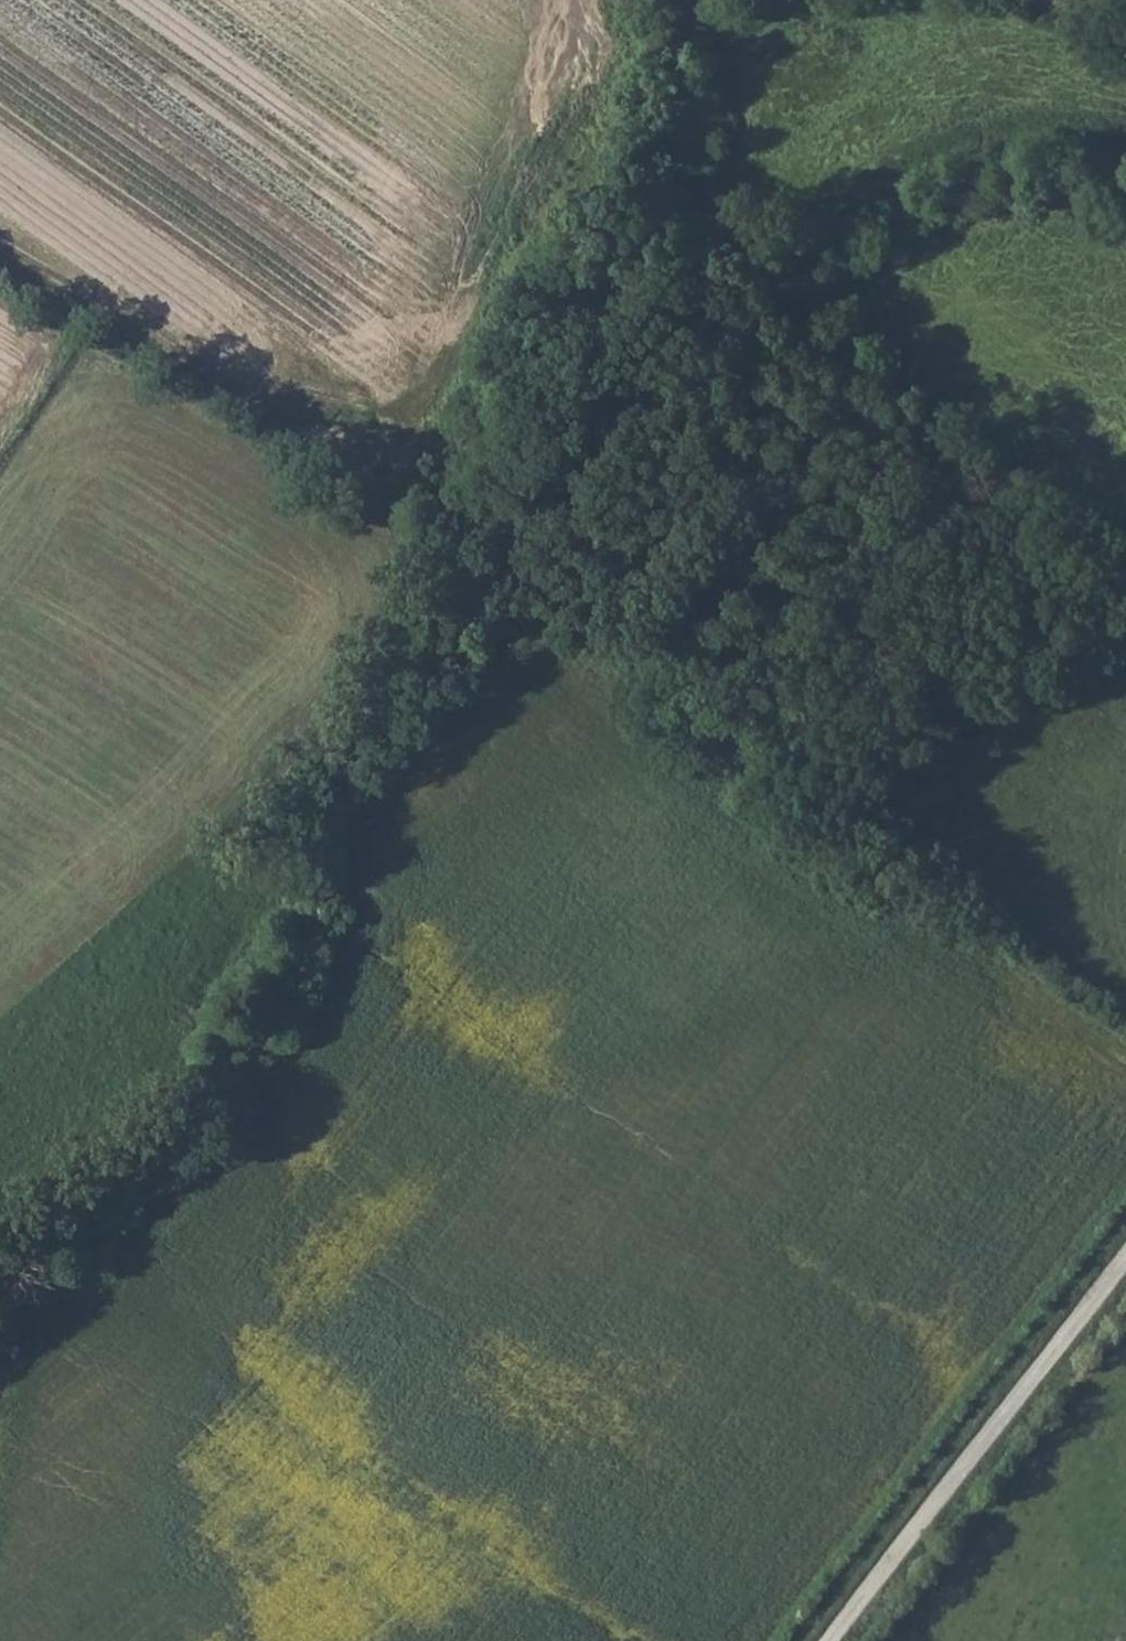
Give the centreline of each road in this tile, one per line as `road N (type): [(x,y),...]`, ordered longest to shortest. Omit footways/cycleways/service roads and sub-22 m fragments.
road 1 (track): [(1125,1255),(831,1640)]

